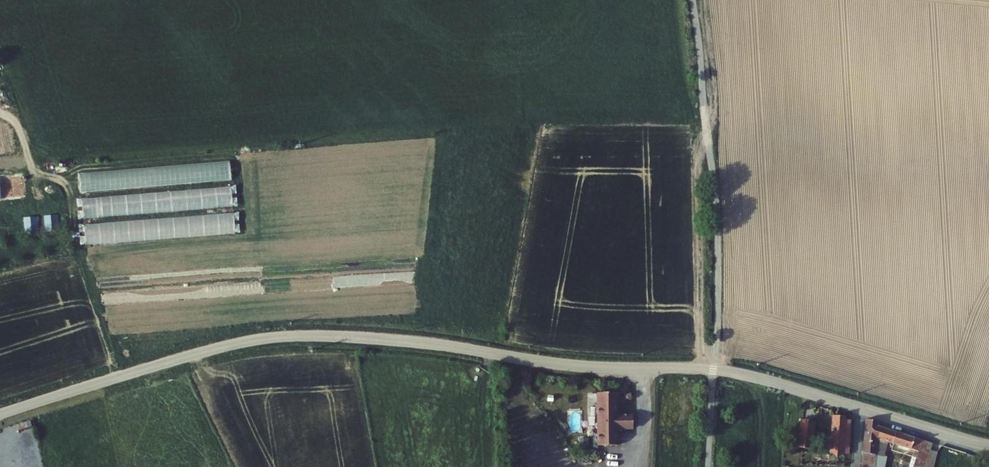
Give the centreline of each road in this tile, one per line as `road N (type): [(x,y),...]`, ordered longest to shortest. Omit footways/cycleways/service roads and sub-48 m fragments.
road 1 (unclassified): [(0,414),(234,345),(323,337),(578,367),(728,372),(988,446)]
road 2 (track): [(693,0),(717,232),(708,466)]

